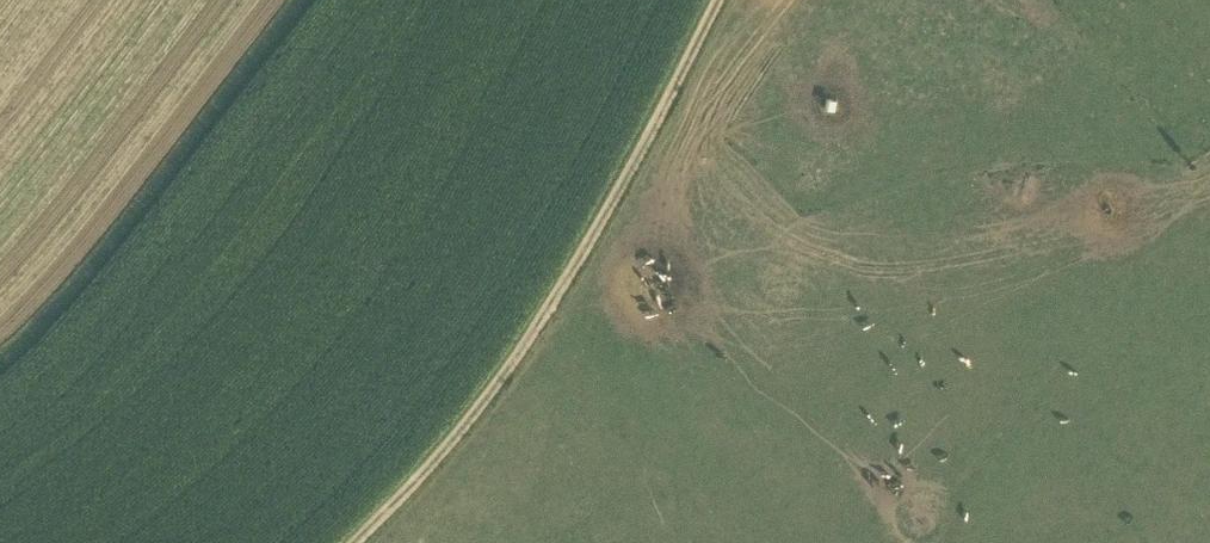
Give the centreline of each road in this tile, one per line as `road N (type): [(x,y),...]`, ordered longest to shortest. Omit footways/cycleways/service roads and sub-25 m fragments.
road 1 (track): [(356,542),(477,413),(563,288),(720,0)]
road 2 (track): [(0,364),(53,315),(303,0)]

